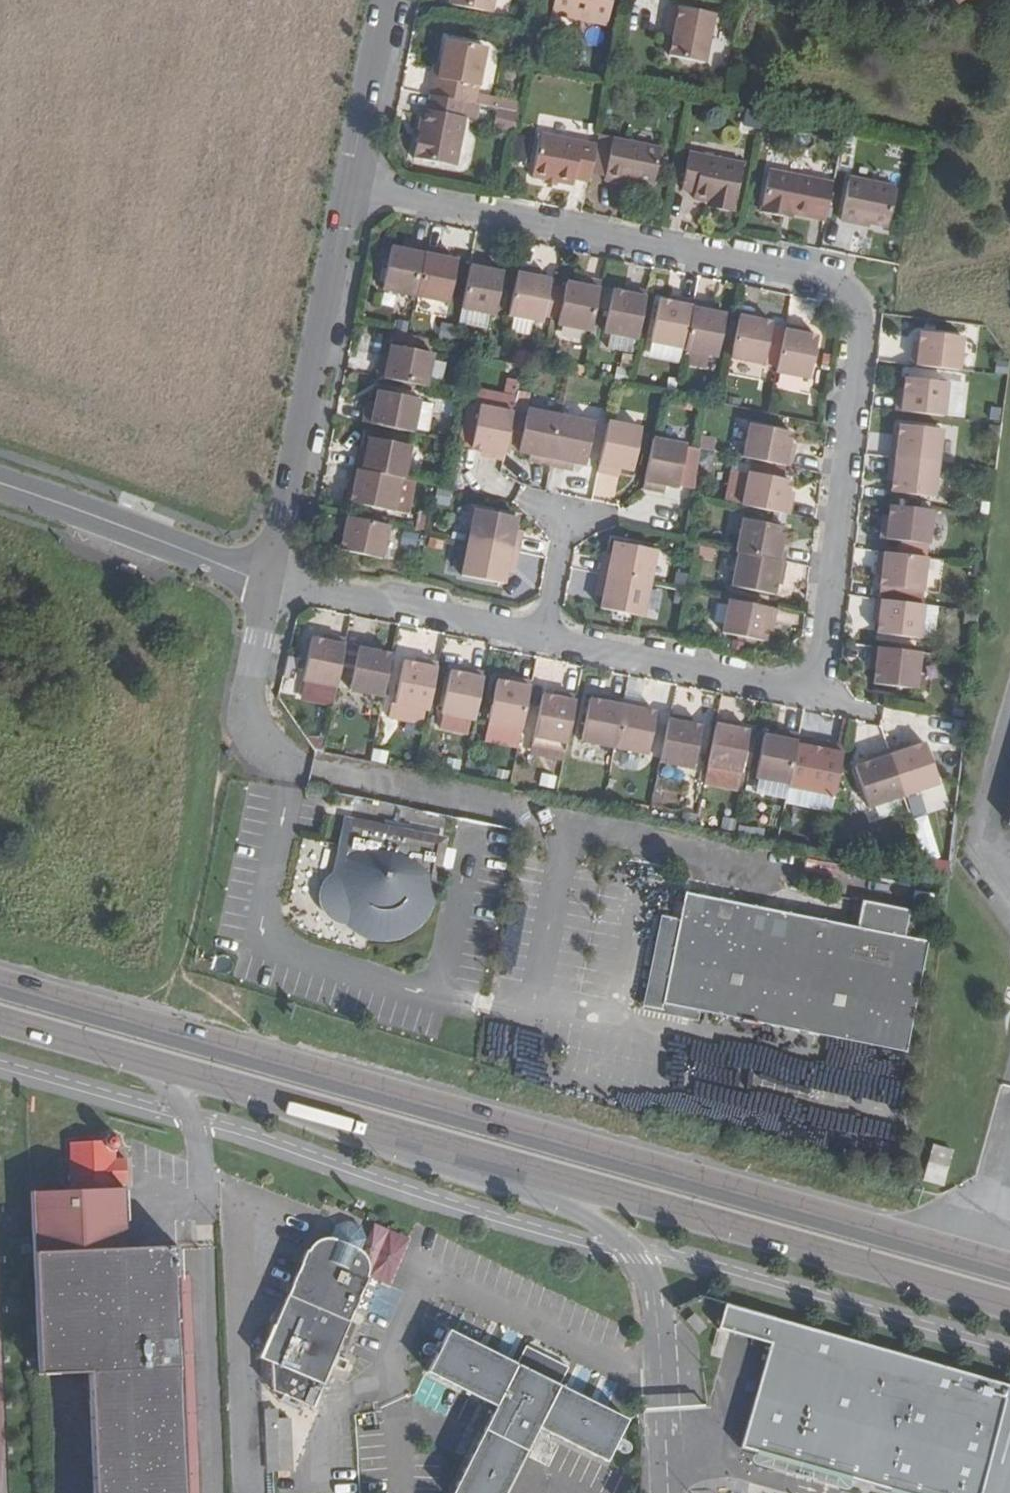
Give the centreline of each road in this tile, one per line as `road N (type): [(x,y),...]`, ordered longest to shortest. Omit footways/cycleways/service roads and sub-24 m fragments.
road 1 (primary): [(1009,1271),(0,985)]
road 2 (primary): [(0,1021),(1009,1306)]
road 3 (residential): [(349,184),(823,278),(849,295),(862,334),(817,695)]
road 4 (residential): [(269,583),(247,713),(283,762),(932,896)]
road 5 (residential): [(349,184),(269,583)]
road 6 (residential): [(269,583),(0,484)]
road 7 (residential): [(540,643),(817,695)]
road 8 (residential): [(269,583),(540,643)]
road 9 (residential): [(386,0),(349,184)]
road 10 (residential): [(563,511),(540,643)]

